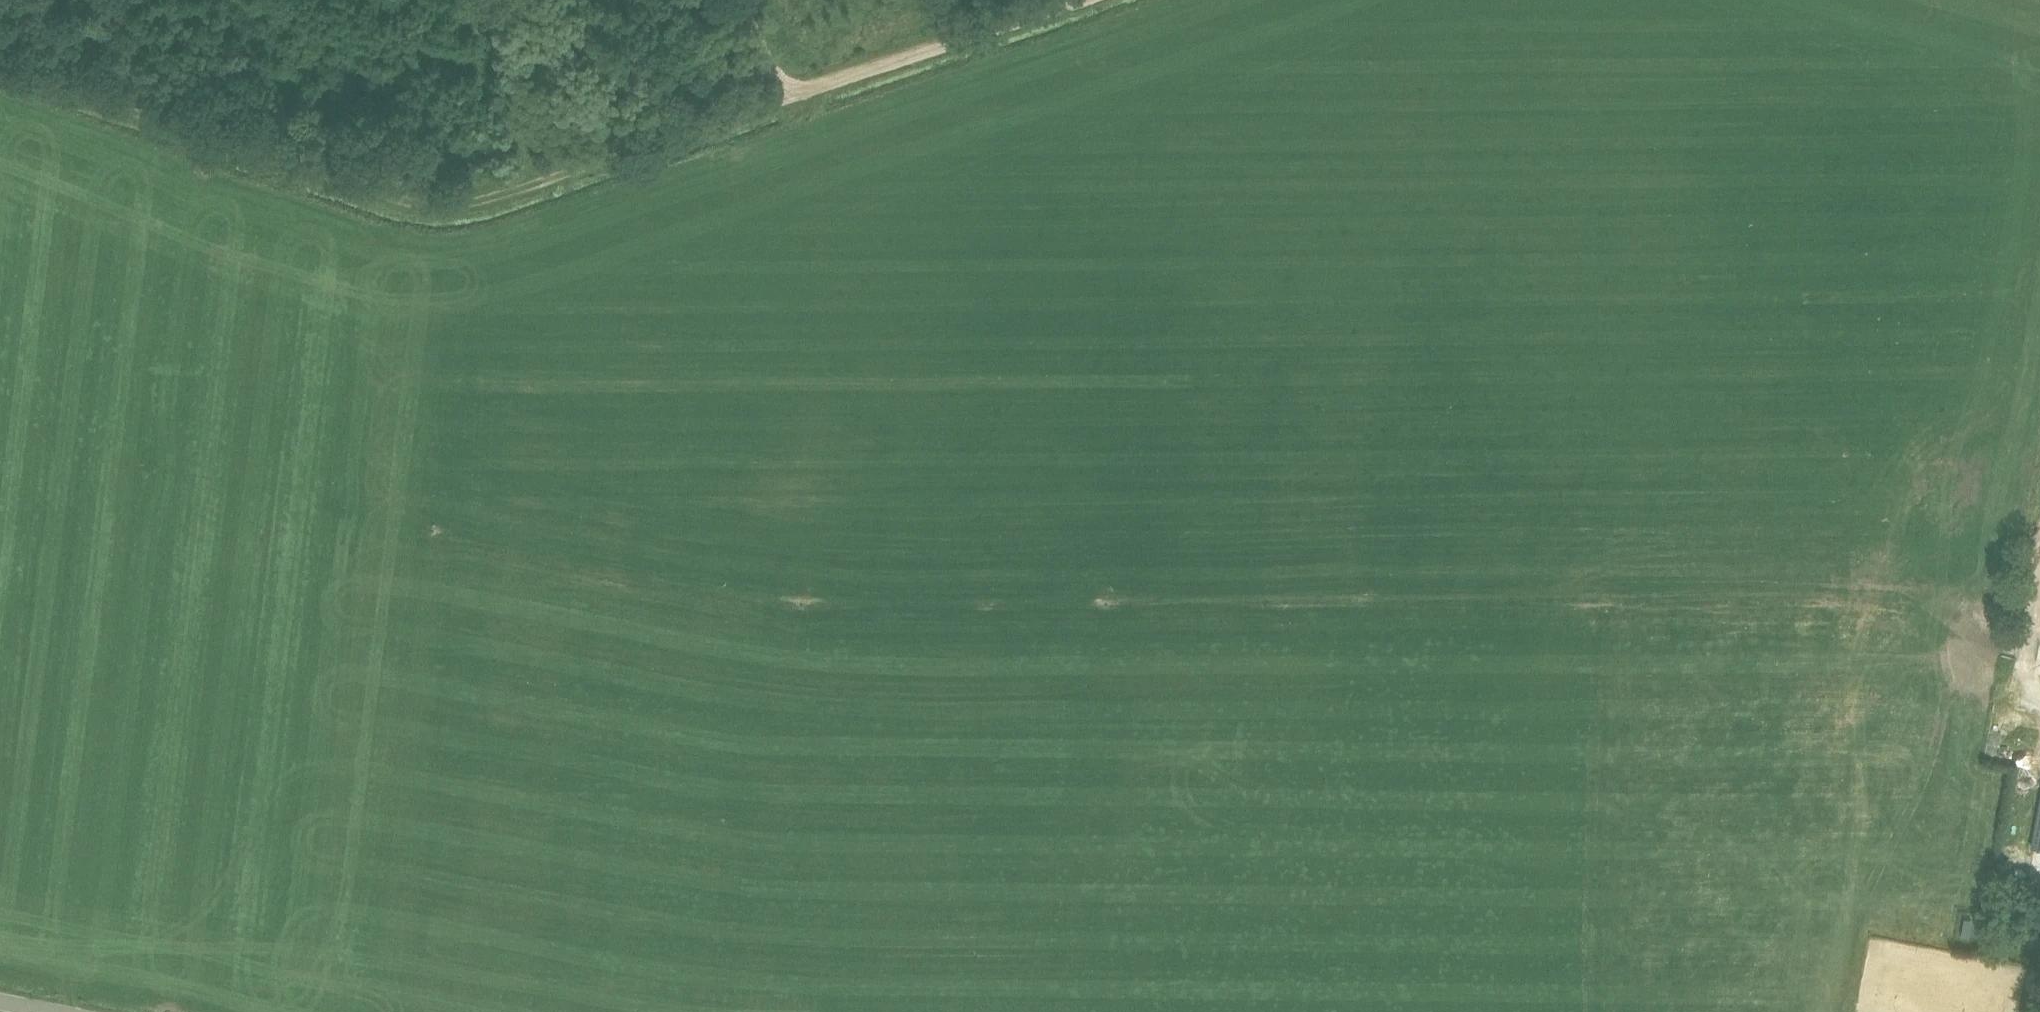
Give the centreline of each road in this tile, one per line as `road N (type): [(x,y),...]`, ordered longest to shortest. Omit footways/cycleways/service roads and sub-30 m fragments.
road 1 (track): [(0,74),(380,204),(445,212),(601,167),(790,96)]
road 2 (track): [(790,96),(1081,0)]

